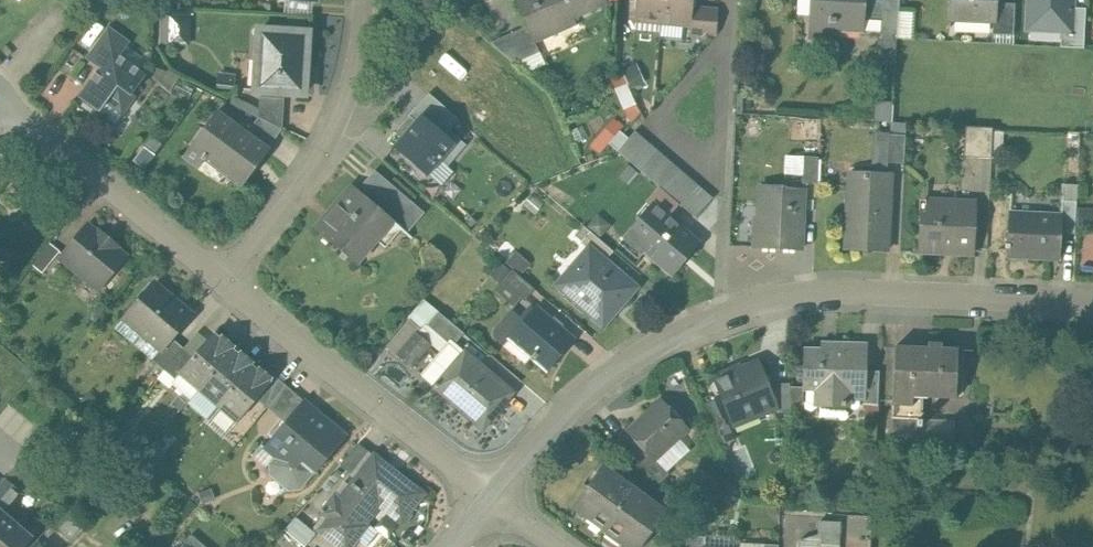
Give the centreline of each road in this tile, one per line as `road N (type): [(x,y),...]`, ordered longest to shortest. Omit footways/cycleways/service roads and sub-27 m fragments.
road 1 (residential): [(495,490),(618,372),(722,319),(858,293),(1092,306)]
road 2 (residential): [(495,490),(232,282)]
road 3 (residential): [(359,0),(351,62),(317,161),(232,282)]
road 4 (residential): [(232,282),(44,131)]

